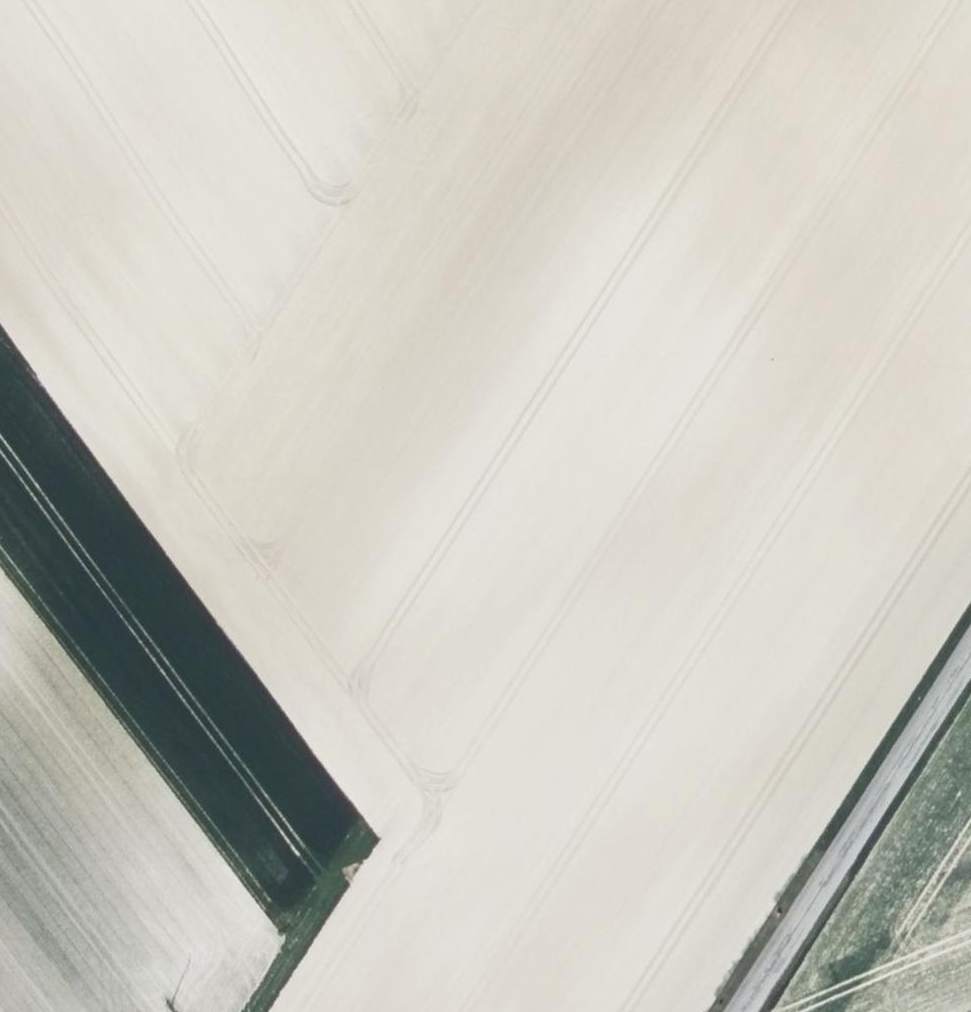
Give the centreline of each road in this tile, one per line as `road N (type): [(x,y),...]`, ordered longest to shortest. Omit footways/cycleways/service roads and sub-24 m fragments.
road 1 (tertiary): [(743,1011),(970,662)]
road 2 (track): [(247,1011),(375,816)]

